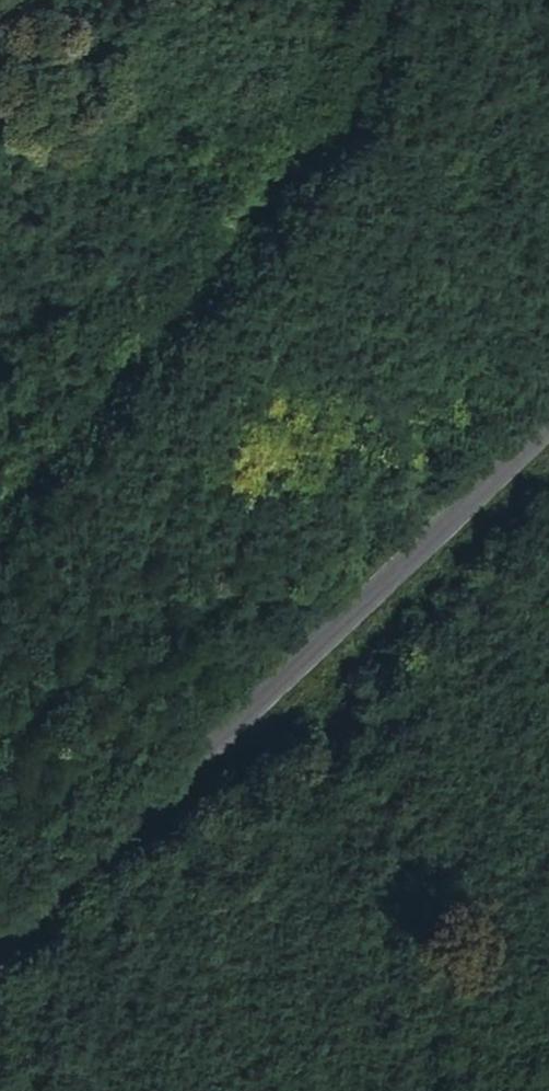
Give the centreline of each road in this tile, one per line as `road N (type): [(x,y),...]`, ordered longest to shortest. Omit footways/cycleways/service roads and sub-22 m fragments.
road 1 (tertiary): [(0,939),(548,429)]
road 2 (track): [(0,515),(327,146),(364,90),(375,34),(369,0)]

